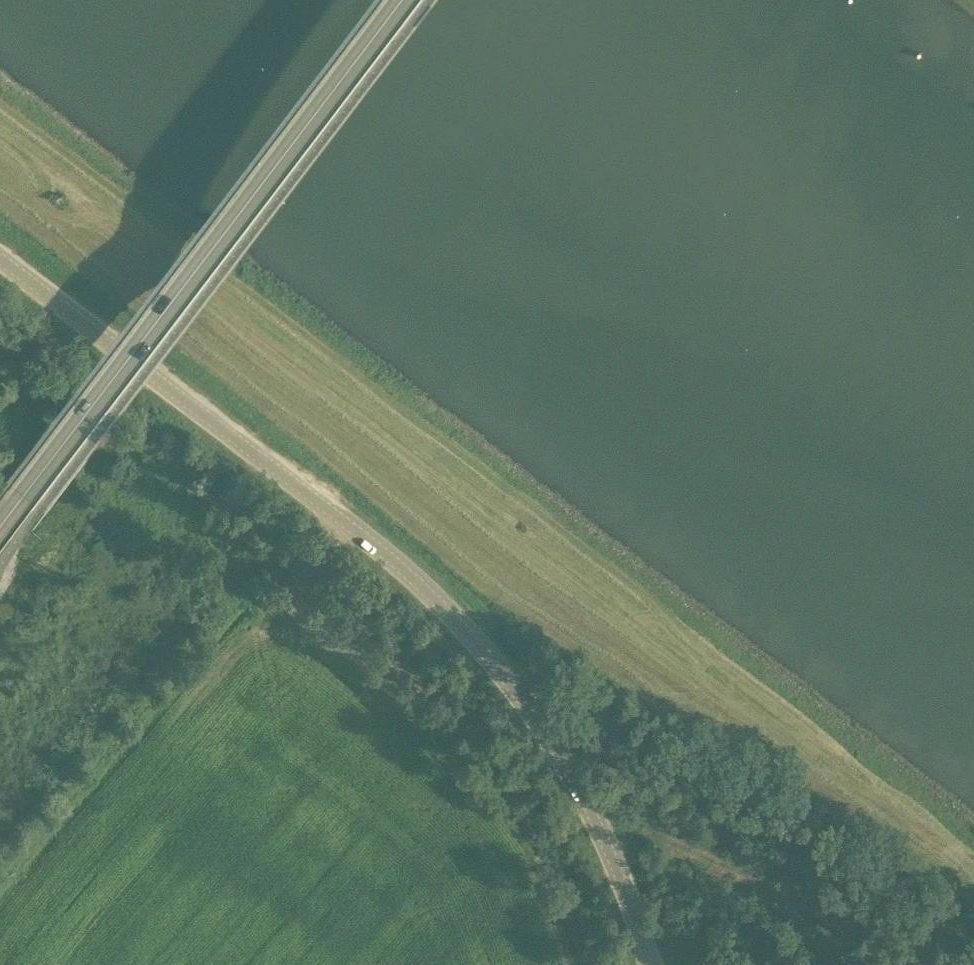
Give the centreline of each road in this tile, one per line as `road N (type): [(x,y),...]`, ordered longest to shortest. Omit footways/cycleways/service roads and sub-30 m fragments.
road 1 (tertiary): [(0,262),(254,453),(418,590),(520,696),(581,790),(641,964)]
road 2 (secondary): [(0,517),(393,0)]

